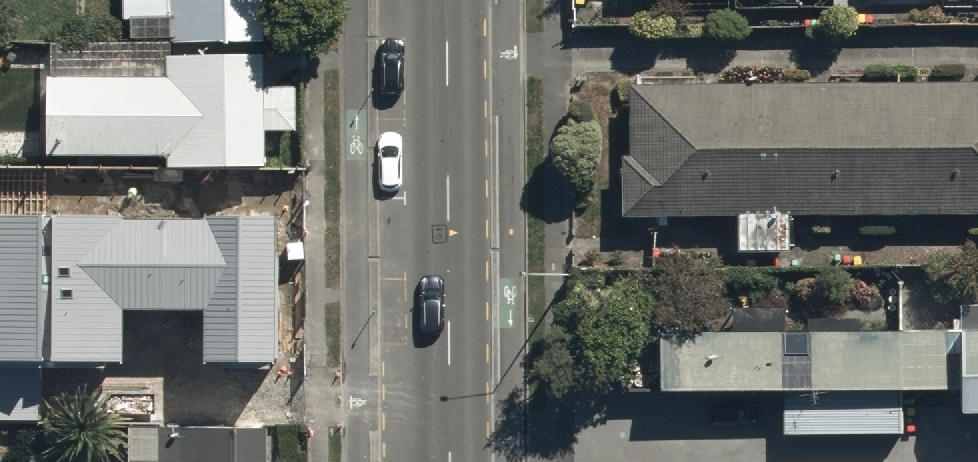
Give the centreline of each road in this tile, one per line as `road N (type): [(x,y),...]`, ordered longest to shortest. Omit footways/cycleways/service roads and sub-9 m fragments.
road 1 (tertiary): [(445,0),(448,461)]

